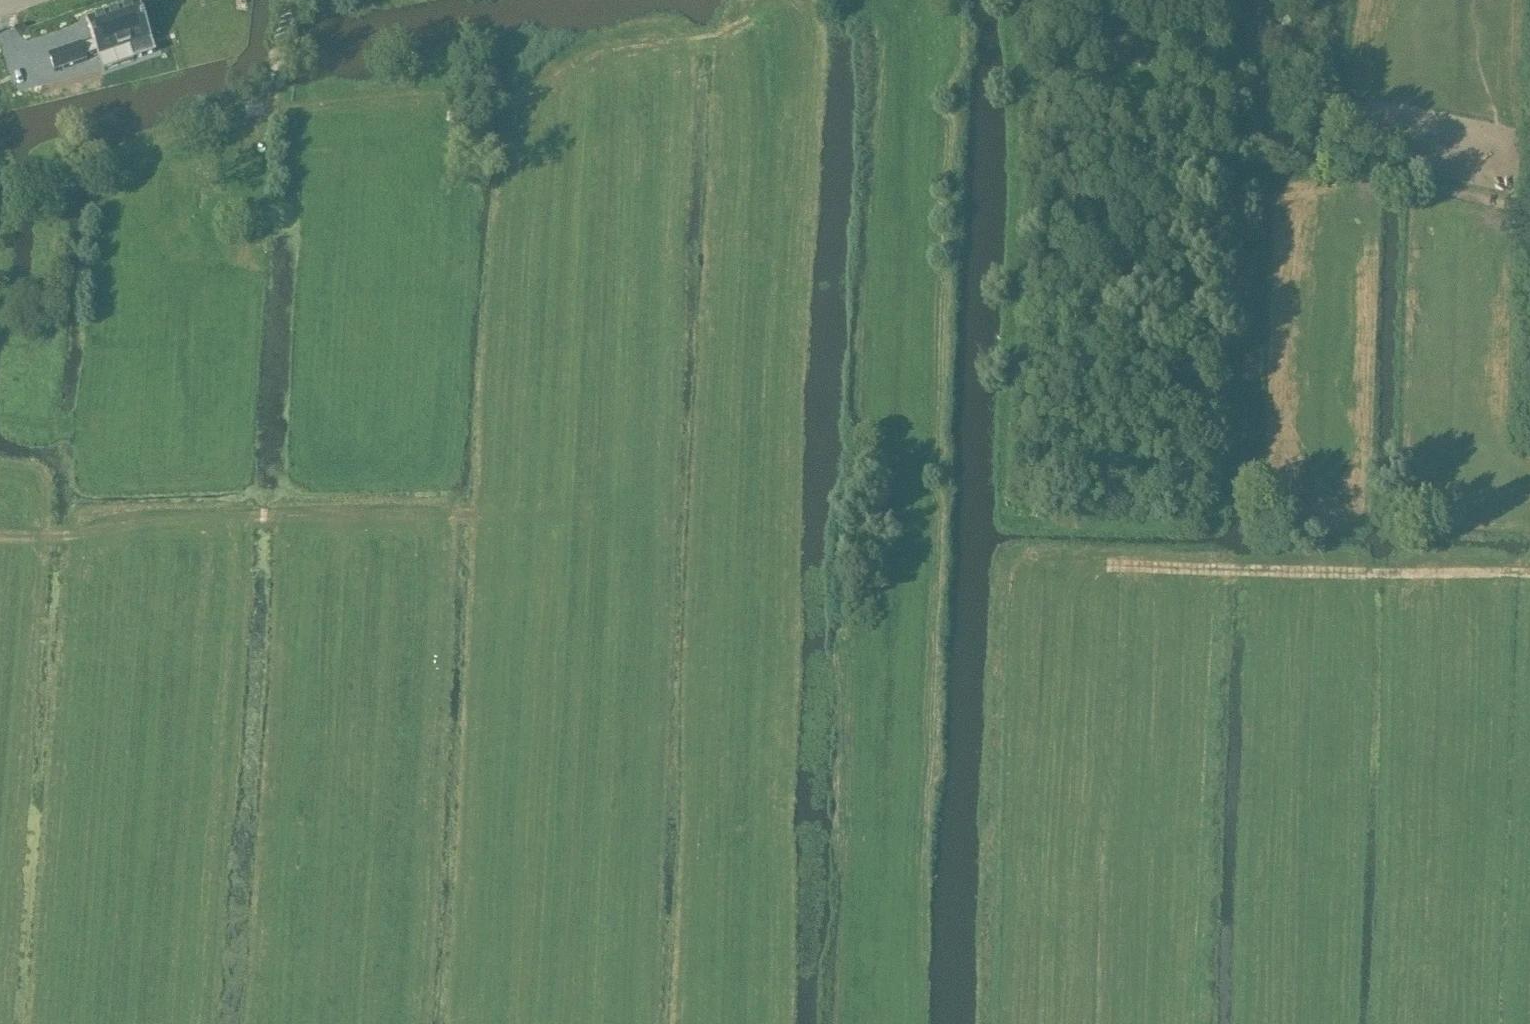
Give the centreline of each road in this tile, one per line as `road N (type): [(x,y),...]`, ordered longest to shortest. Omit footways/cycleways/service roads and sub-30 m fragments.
road 1 (track): [(499,326),(485,513),(224,513),(73,537),(0,537)]
road 2 (track): [(470,100),(277,107),(286,0)]

